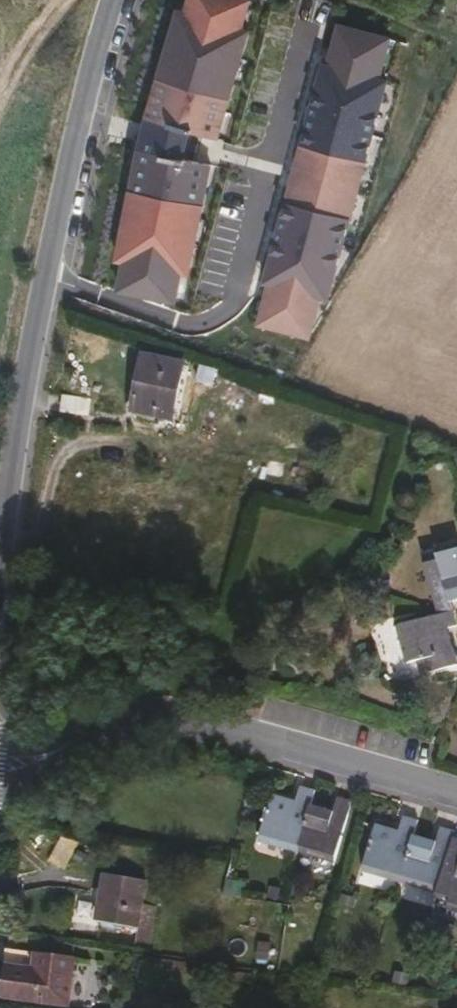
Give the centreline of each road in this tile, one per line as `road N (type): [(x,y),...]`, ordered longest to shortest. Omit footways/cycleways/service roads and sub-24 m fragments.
road 1 (tertiary): [(0,558),(37,308),(113,0)]
road 2 (residential): [(0,763),(210,726),(456,797)]

